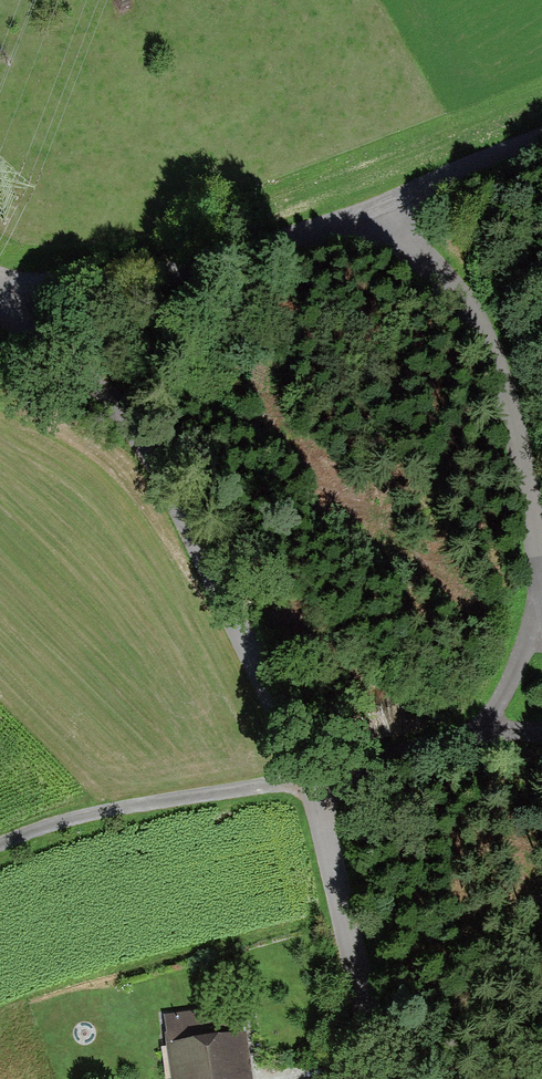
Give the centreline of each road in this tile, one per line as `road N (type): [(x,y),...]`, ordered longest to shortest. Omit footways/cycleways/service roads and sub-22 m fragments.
road 1 (unclassified): [(374,1078),(333,872),(304,778),(213,561),(171,480),(115,406),(0,307)]
road 2 (track): [(467,734),(490,720),(530,633),(537,595),(503,386),(484,333),(448,284),(367,205)]
road 3 (residential): [(541,136),(303,231),(131,282),(48,287),(0,281)]
road 4 (track): [(0,845),(131,804),(304,778),(467,734)]

